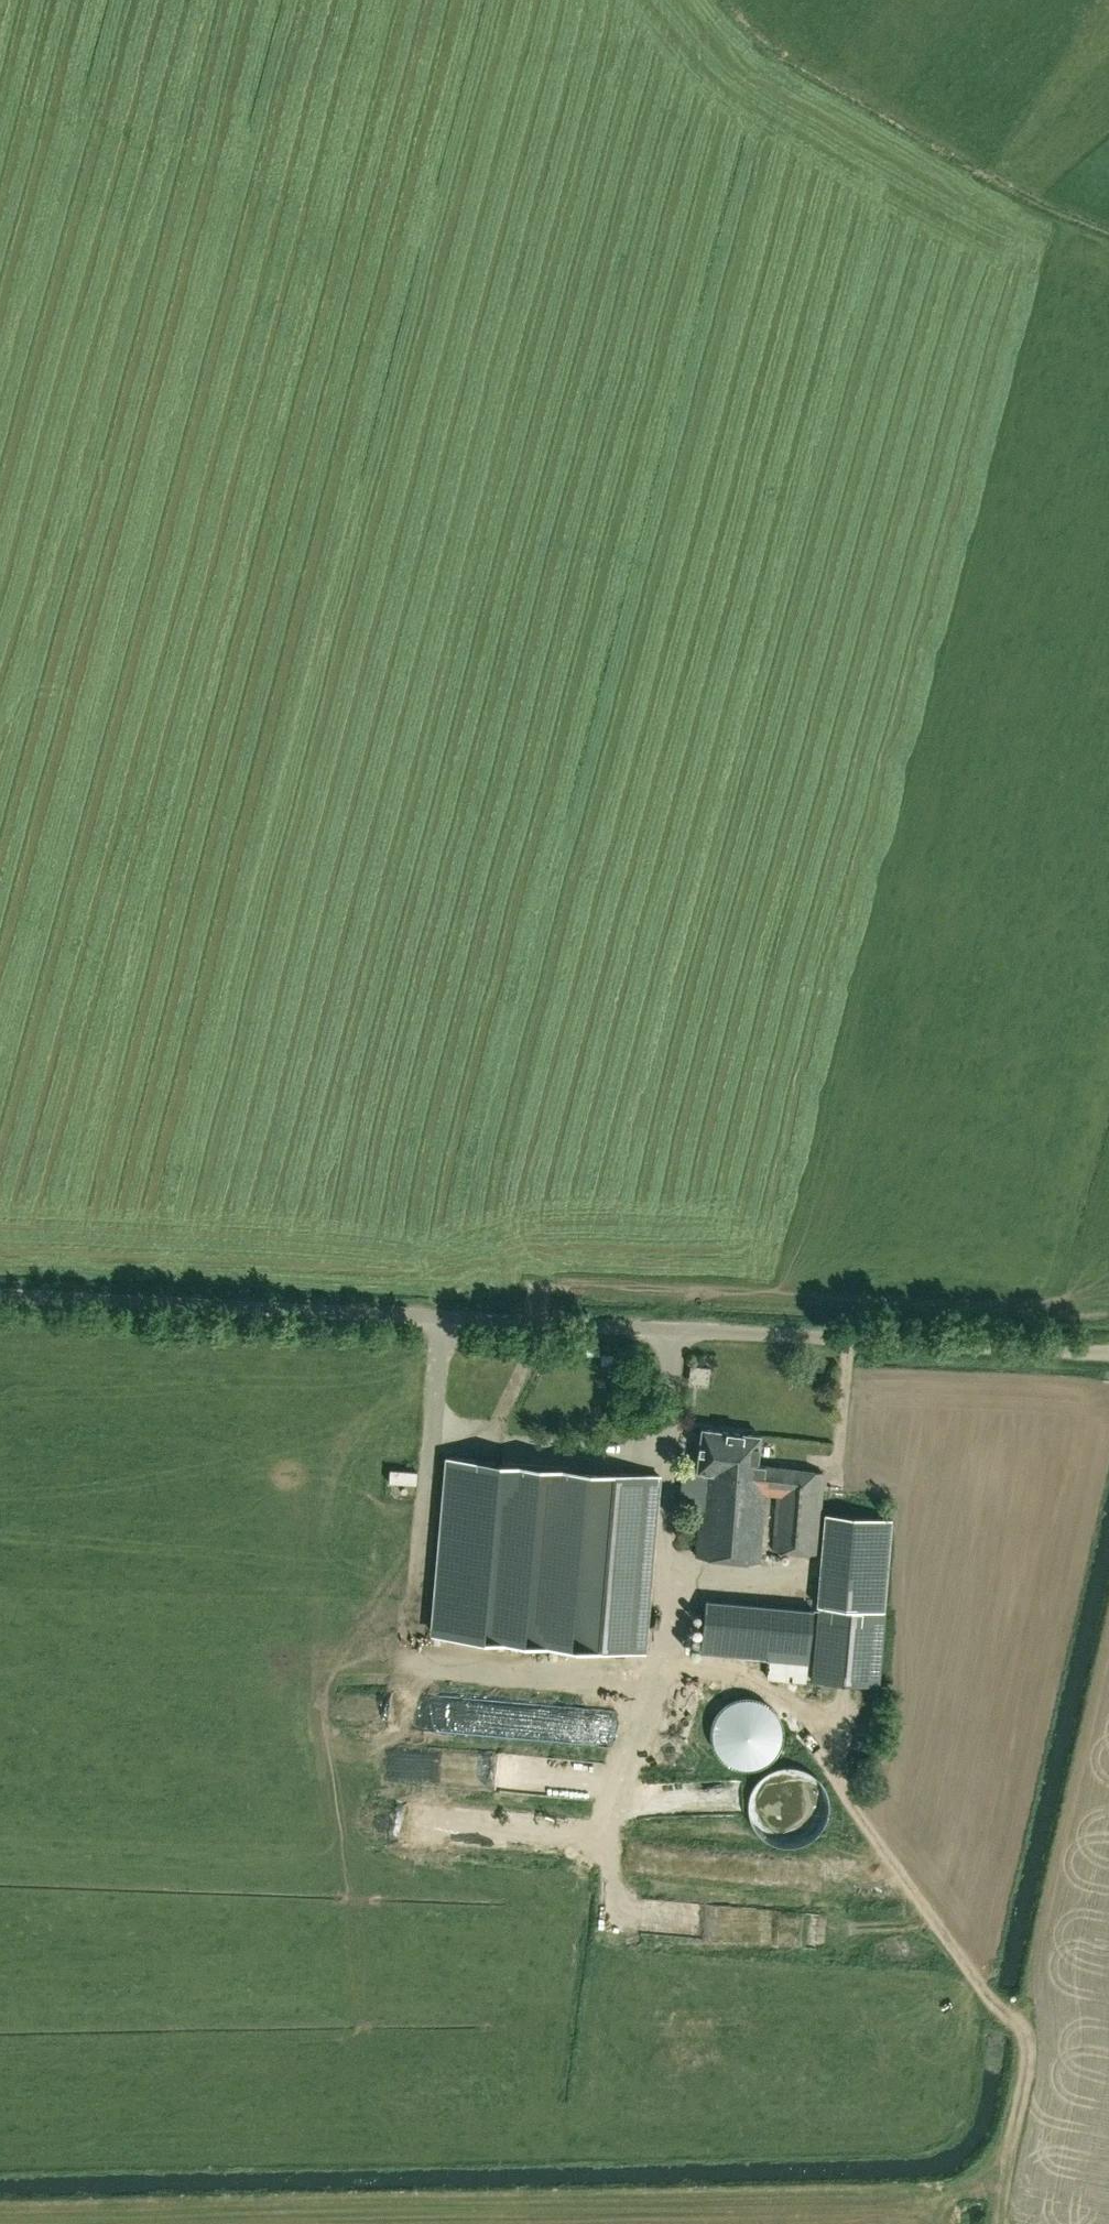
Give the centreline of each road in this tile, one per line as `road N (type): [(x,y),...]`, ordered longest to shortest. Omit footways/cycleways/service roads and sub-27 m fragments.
road 1 (unclassified): [(1108,1357),(297,1302),(0,1295)]

